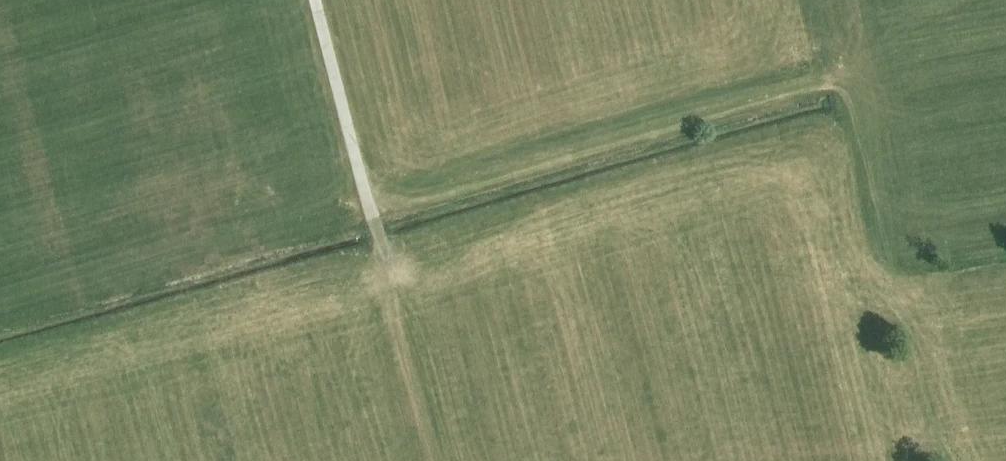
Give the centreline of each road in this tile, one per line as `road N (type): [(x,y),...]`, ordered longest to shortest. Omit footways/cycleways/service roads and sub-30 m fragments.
road 1 (track): [(315,0),(370,220)]

